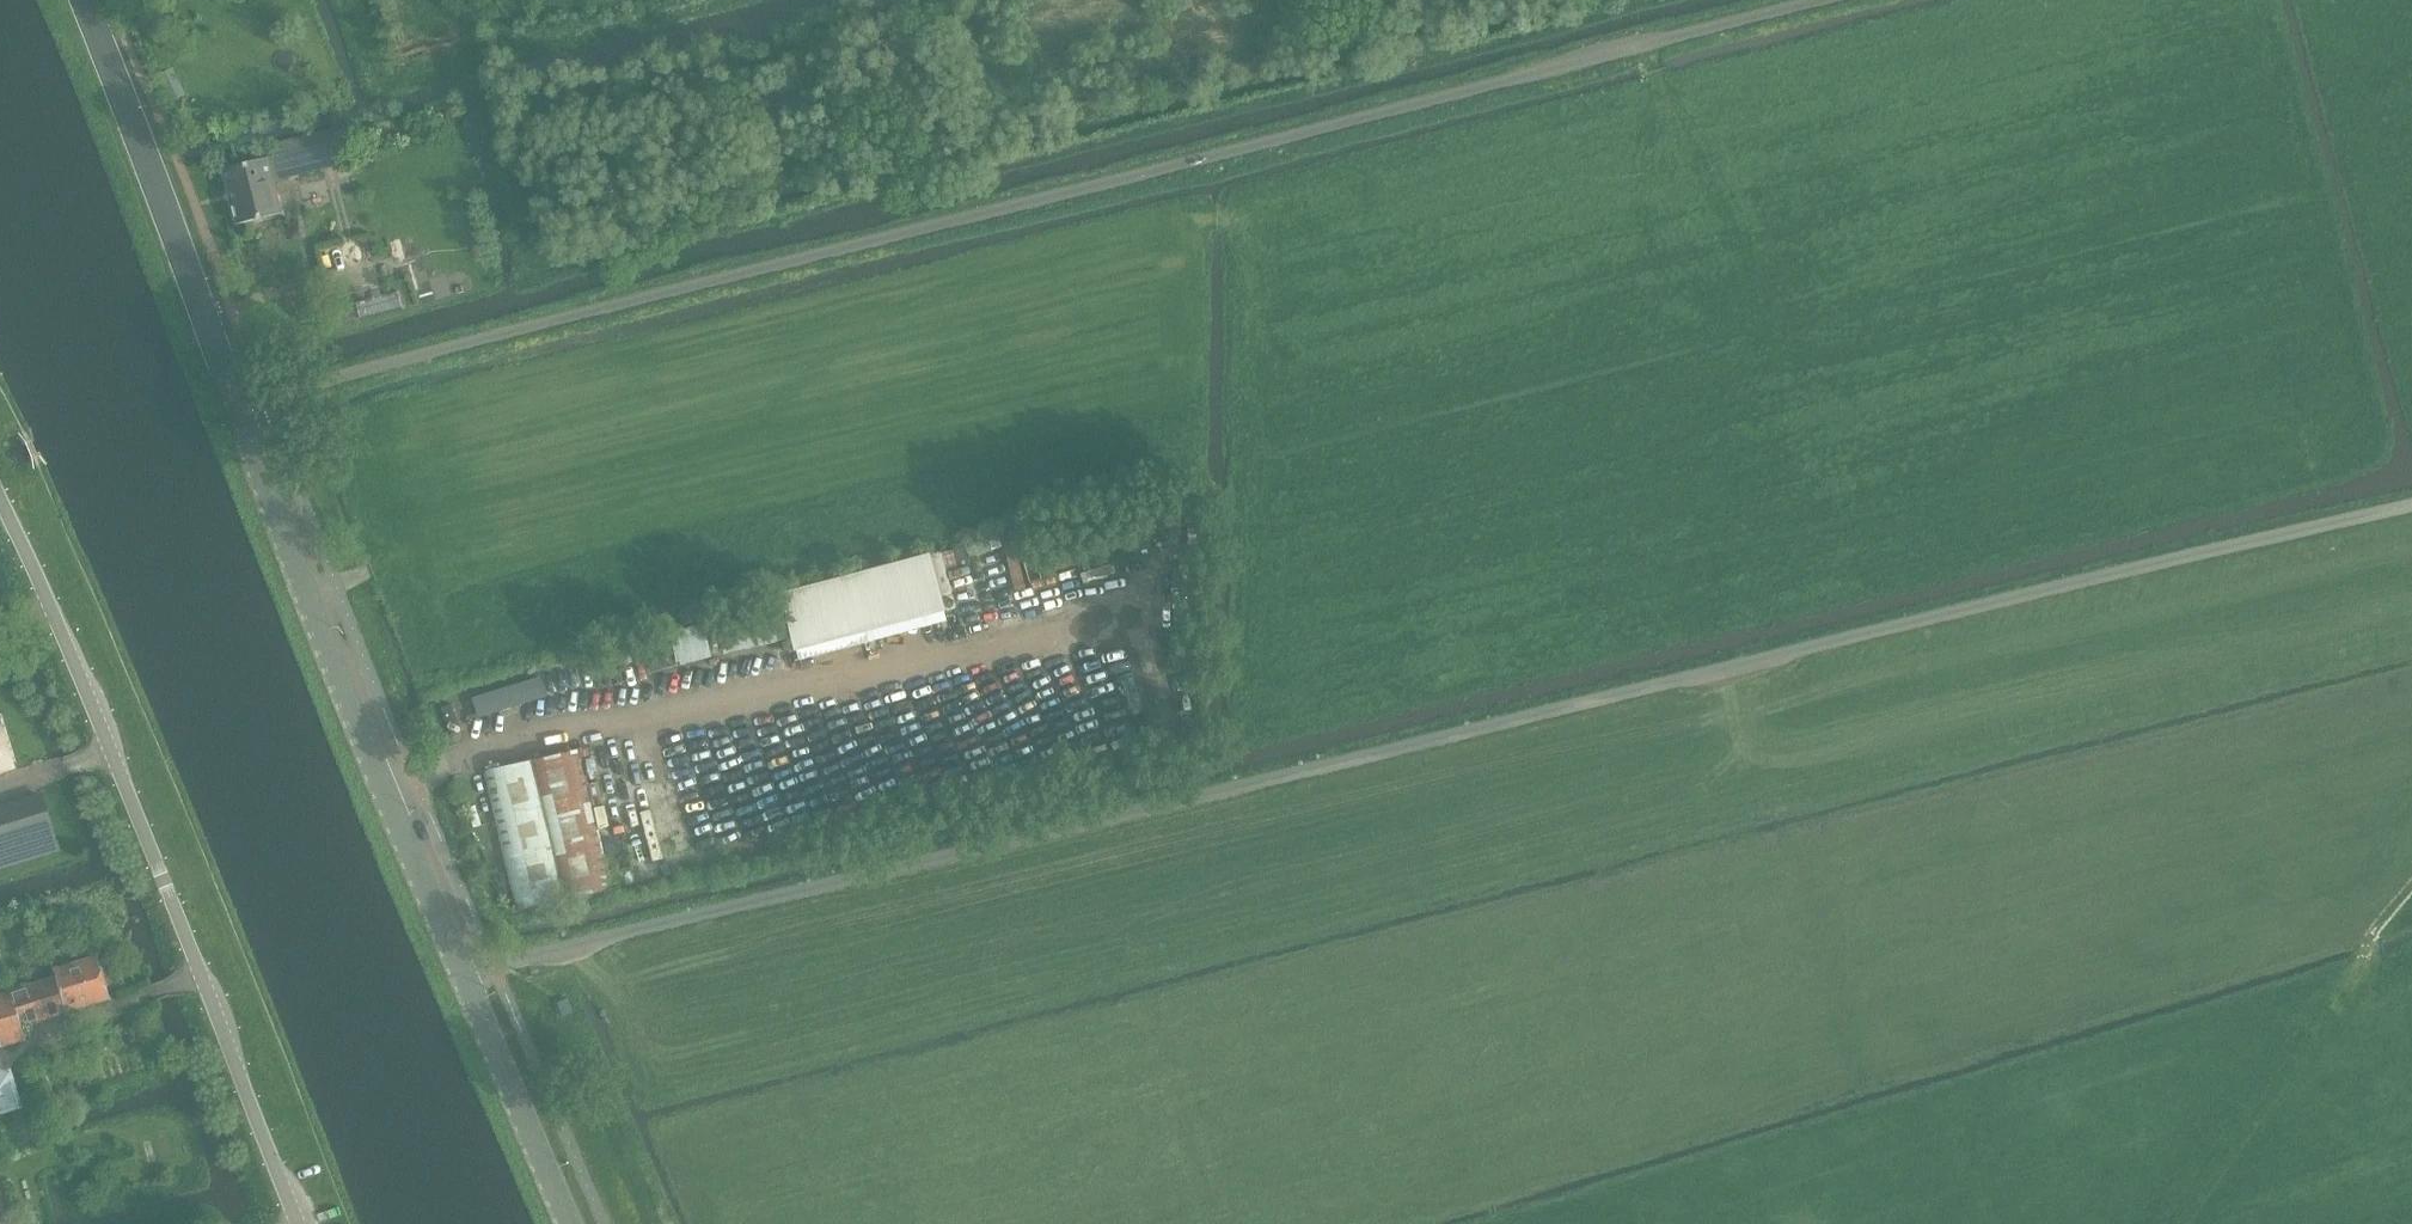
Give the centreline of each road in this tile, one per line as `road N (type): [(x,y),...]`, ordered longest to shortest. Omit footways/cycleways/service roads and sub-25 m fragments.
road 1 (tertiary): [(571,1223),(343,686),(85,0)]
road 2 (unclassified): [(294,1223),(110,762),(0,510)]
road 3 (track): [(2163,1223),(2262,1076),(2342,1010),(2367,940),(2411,887)]

